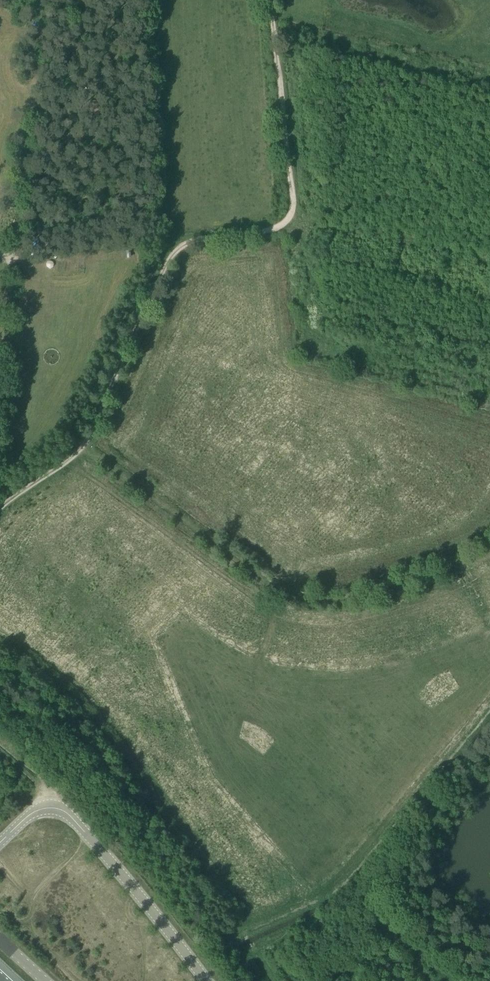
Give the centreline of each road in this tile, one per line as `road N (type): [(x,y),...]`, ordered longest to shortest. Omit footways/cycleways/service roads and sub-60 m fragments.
road 1 (track): [(272,0),(293,200),(288,220),(174,252),(81,450),(0,507)]
road 2 (tertiary): [(203,980),(73,818),(48,808)]

